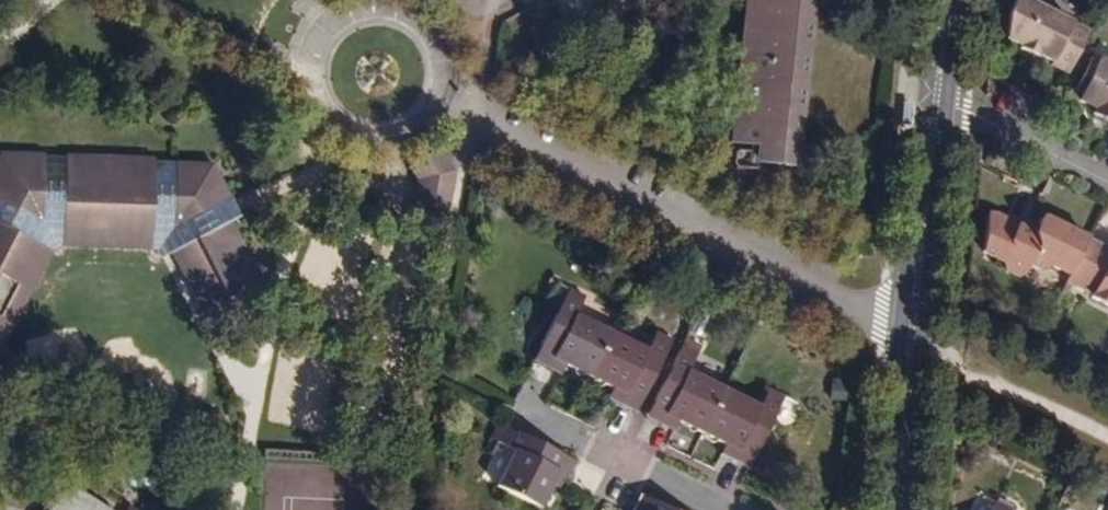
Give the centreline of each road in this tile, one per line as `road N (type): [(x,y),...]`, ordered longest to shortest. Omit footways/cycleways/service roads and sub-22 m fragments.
road 1 (residential): [(912,335),(470,122)]
road 2 (tertiary): [(912,335),(935,97)]
road 3 (residential): [(522,414),(728,509)]
road 4 (residential): [(935,97),(1107,180)]
road 5 (tertiary): [(891,509),(912,335)]

